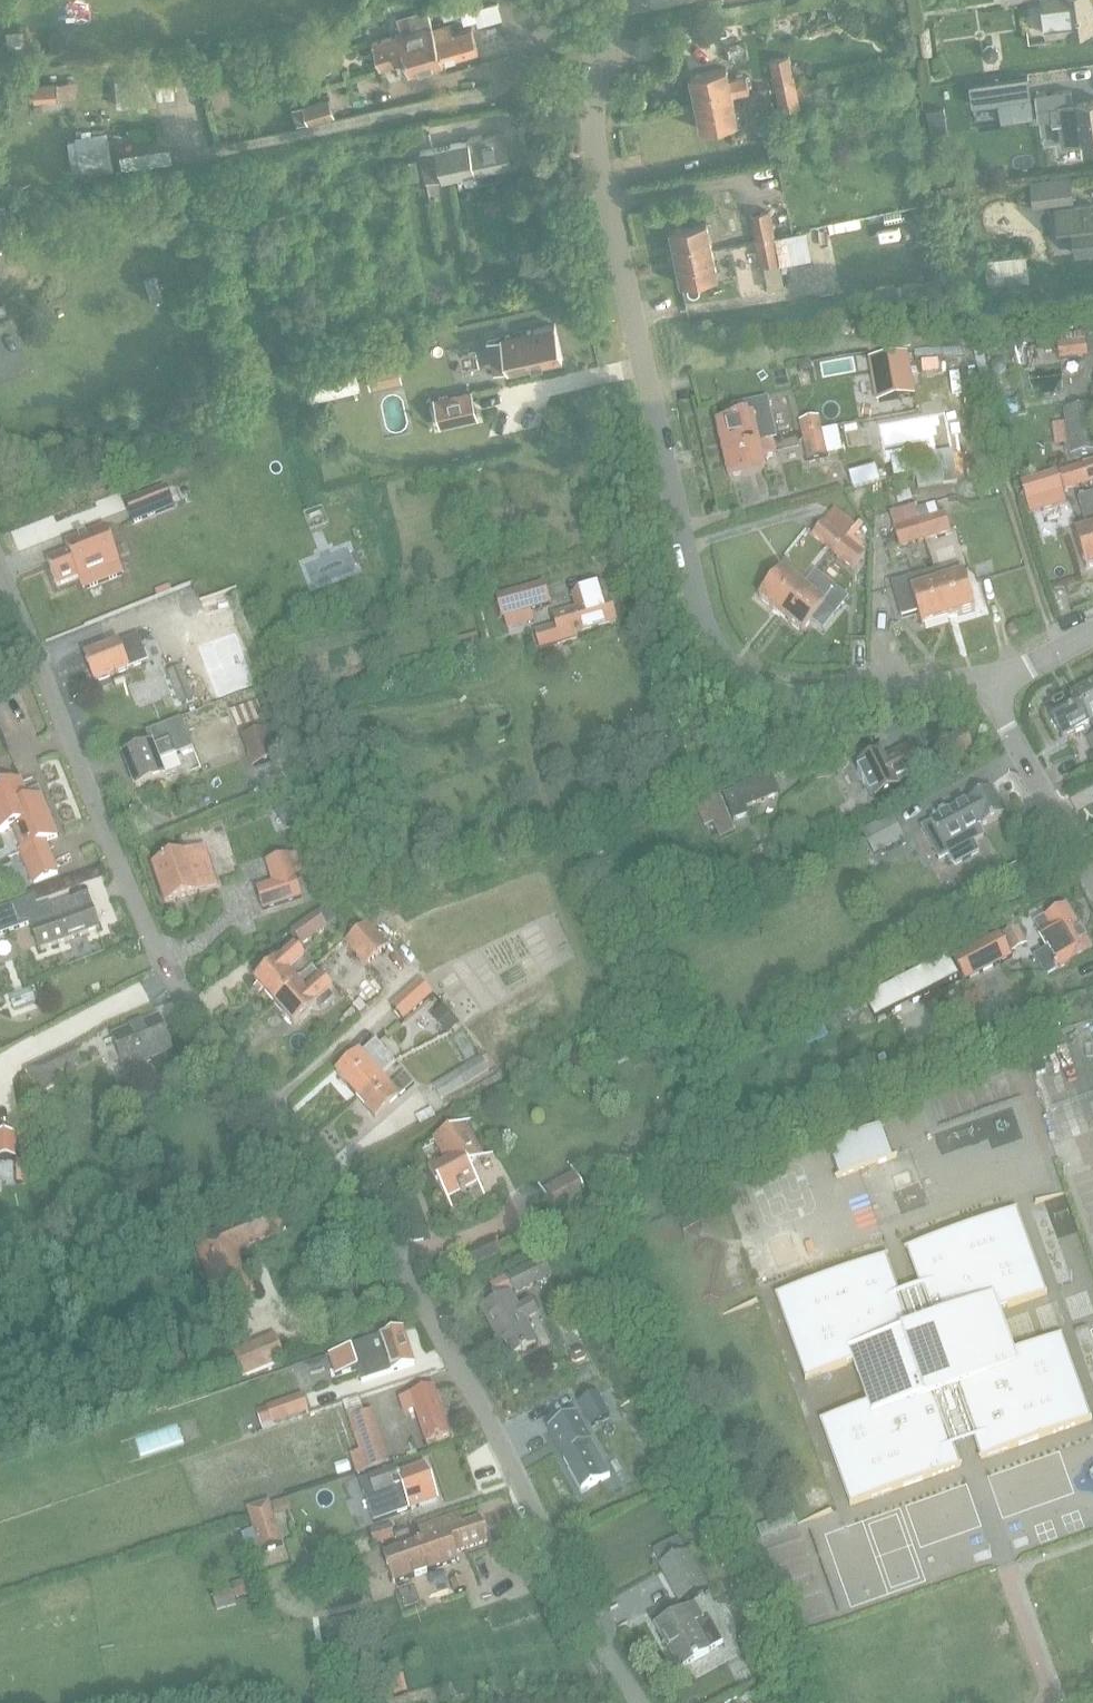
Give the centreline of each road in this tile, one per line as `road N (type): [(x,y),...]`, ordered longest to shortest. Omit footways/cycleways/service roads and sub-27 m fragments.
road 1 (residential): [(639,1702),(589,1626),(493,1427),(395,1263),(169,974),(0,573)]
road 2 (unclassified): [(823,697),(776,695),(747,682),(719,658),(695,604),(597,194),(595,74),(624,0)]
road 3 (residential): [(1092,882),(1005,725),(989,677)]
road 4 (unclassified): [(823,697),(989,677)]

